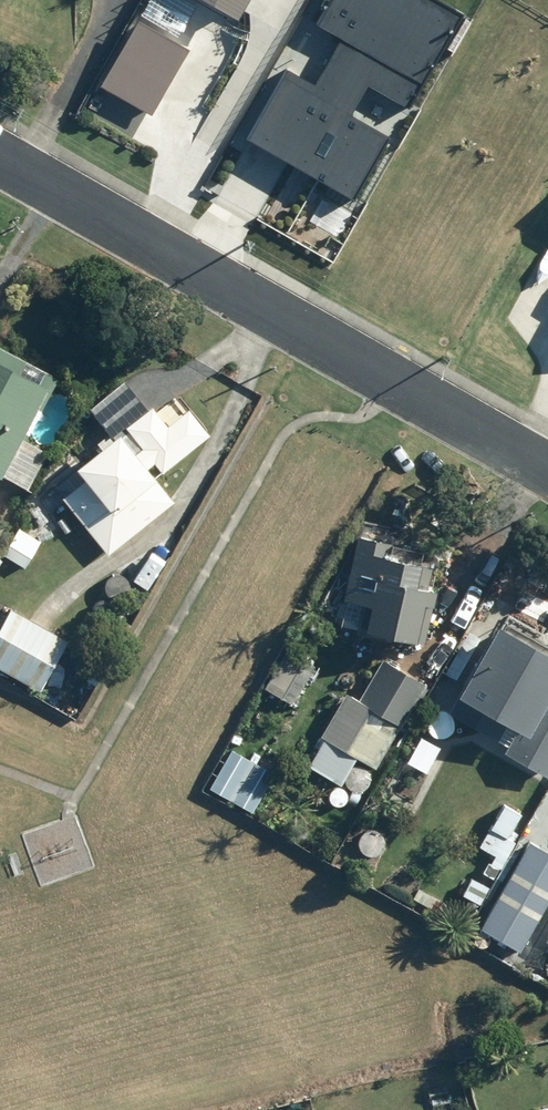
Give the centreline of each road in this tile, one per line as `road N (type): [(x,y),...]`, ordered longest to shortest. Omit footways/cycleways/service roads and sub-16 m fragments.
road 1 (tertiary): [(547,468),(0,156)]

